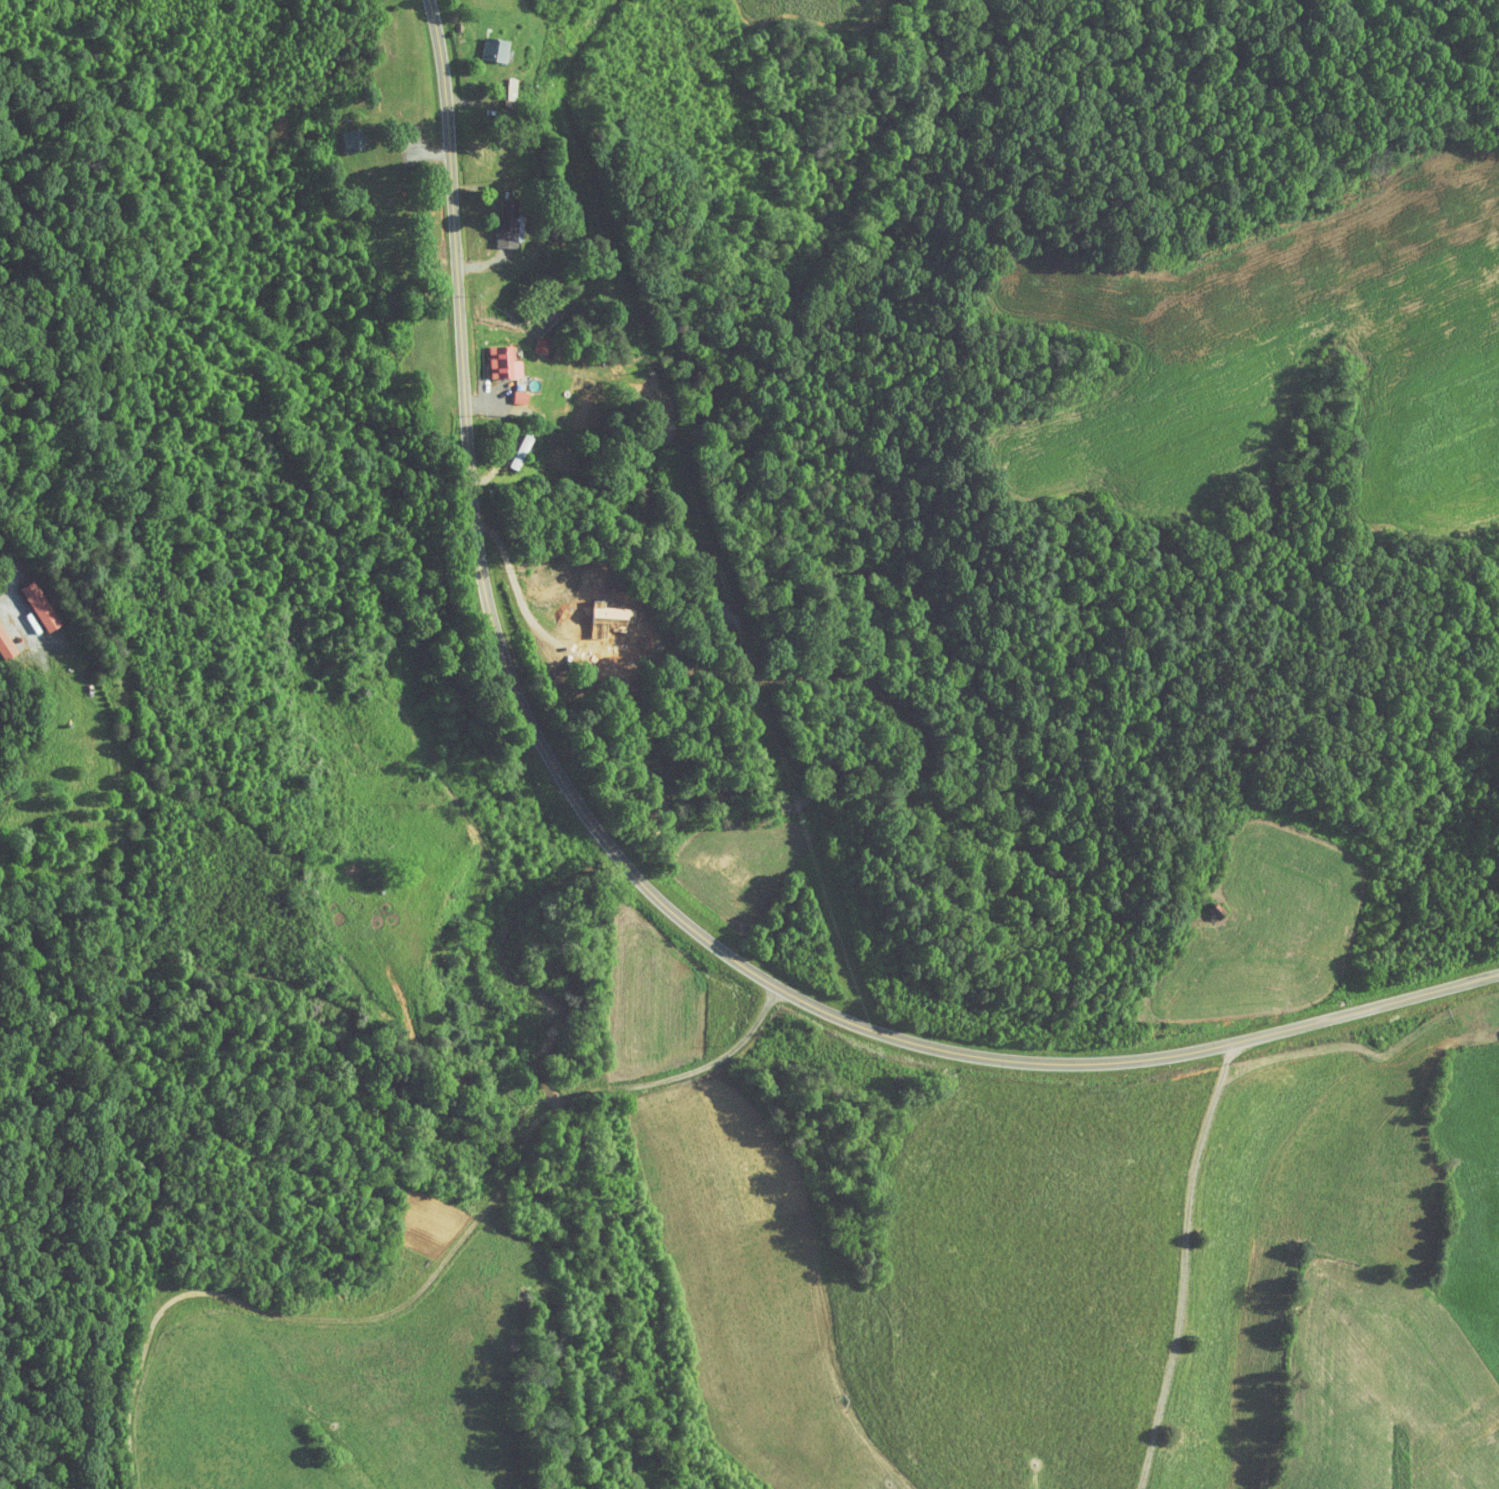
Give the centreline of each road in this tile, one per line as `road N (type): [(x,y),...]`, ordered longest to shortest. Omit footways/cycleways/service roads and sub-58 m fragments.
road 1 (residential): [(427,0),(442,78),(469,478),(488,611),(515,691),(561,781),(659,902),(737,962),(843,1019),(950,1052),(1021,1062),(1186,1054),(1498,974)]

